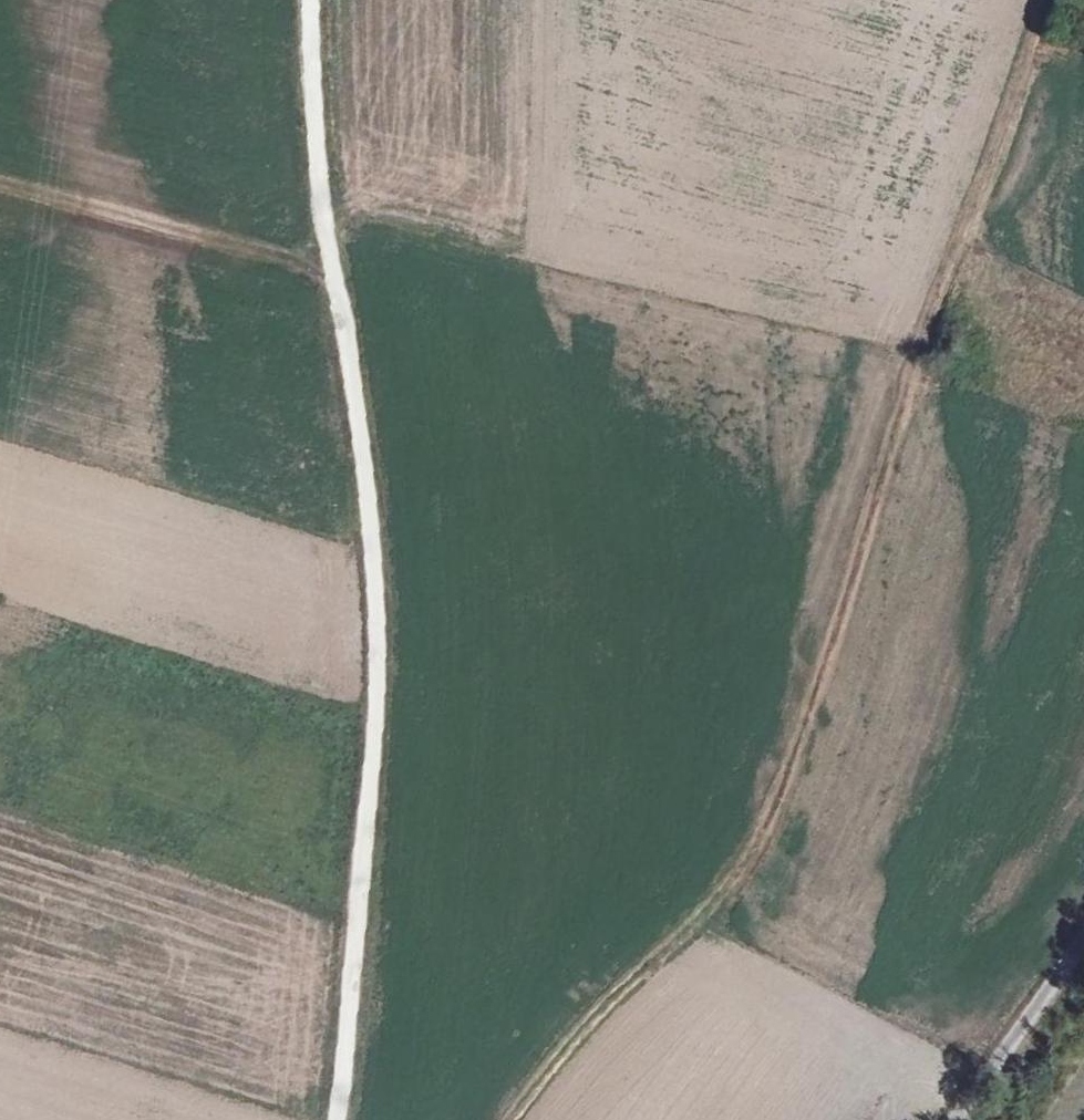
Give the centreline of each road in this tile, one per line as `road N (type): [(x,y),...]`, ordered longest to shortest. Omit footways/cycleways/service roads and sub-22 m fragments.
road 1 (track): [(337,1119),(377,698),(369,502),(332,275),(311,0)]
road 2 (unclassified): [(1083,941),(963,1119)]

